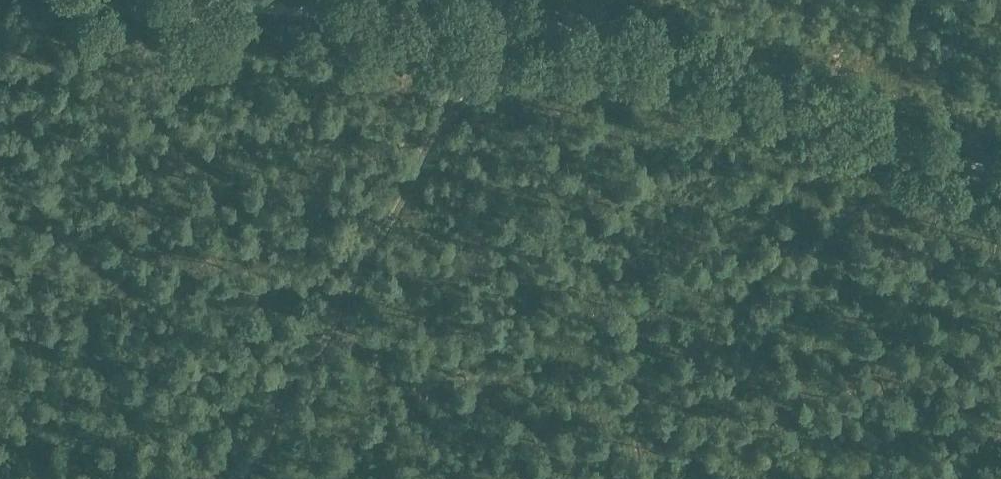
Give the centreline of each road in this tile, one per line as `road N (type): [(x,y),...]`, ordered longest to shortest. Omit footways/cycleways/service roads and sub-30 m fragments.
road 1 (track): [(215,0),(682,45),(1000,177)]

